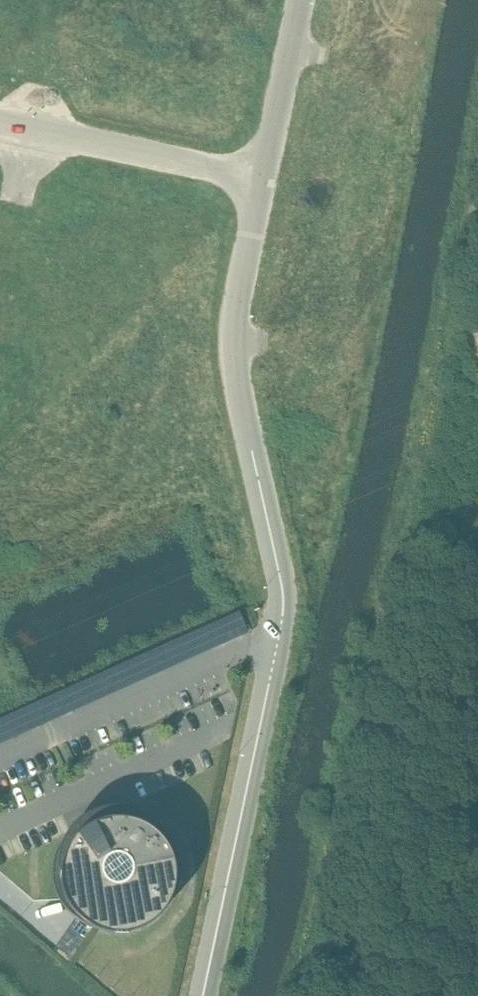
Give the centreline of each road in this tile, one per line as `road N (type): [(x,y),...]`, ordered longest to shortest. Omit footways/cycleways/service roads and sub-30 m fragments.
road 1 (unclassified): [(201,995),(284,594),(233,375),(233,295),(258,175)]
road 2 (track): [(296,995),(309,969),(458,283)]
road 3 (unclassified): [(258,175),(0,120)]
road 4 (unclassified): [(258,175),(295,0)]
road 5 (track): [(477,185),(458,283),(477,342)]

